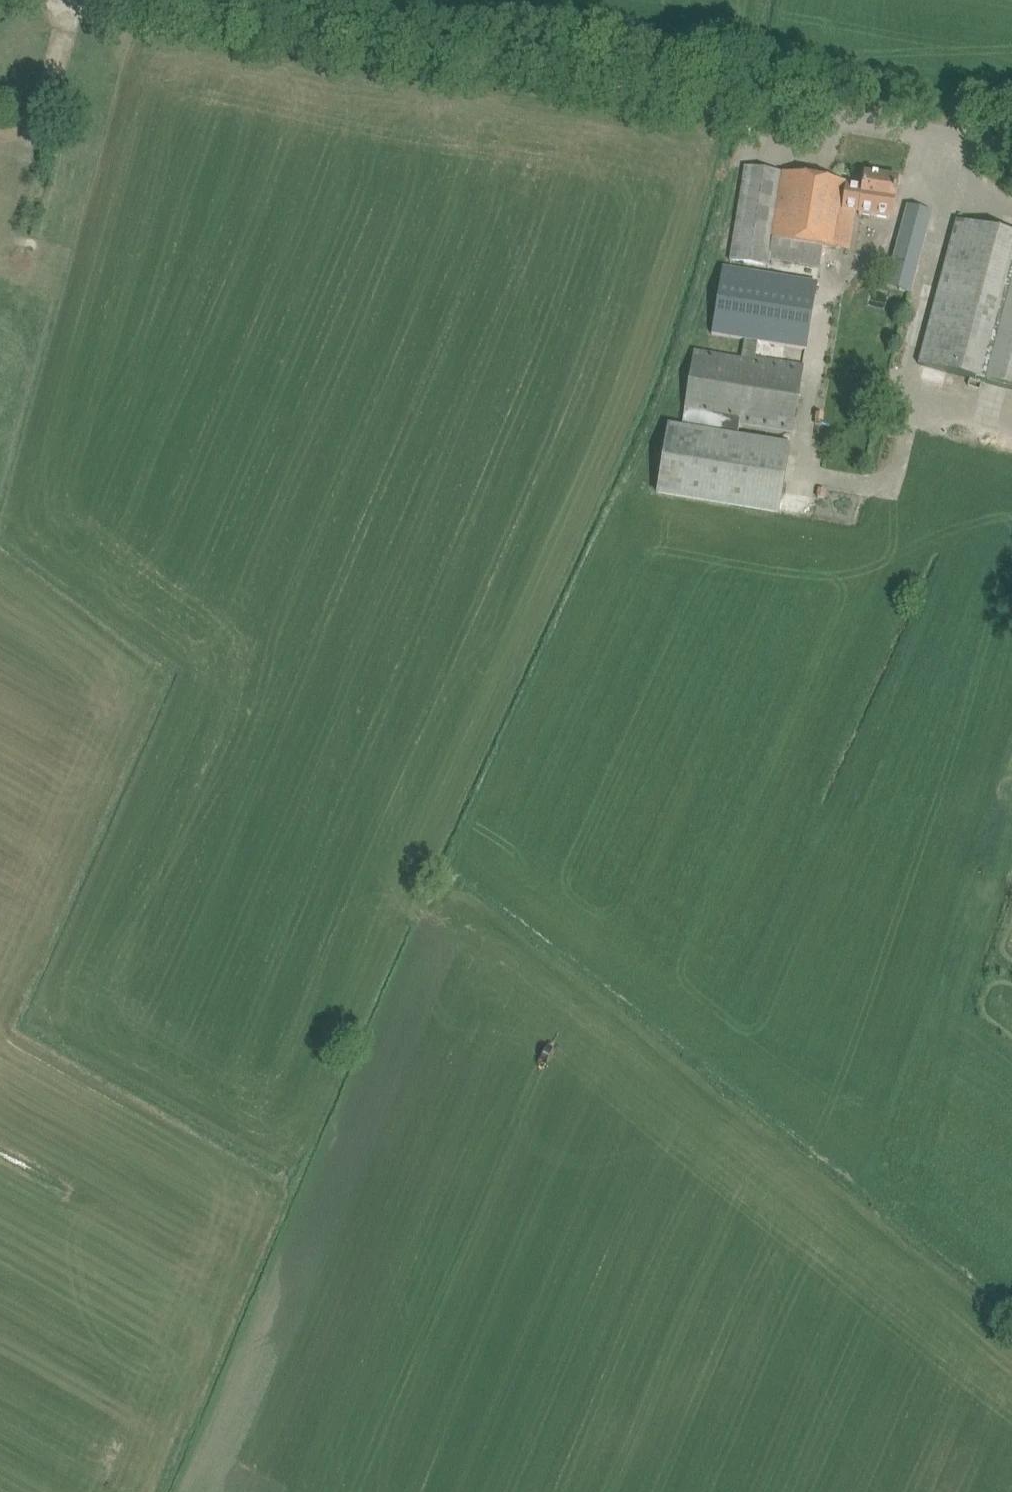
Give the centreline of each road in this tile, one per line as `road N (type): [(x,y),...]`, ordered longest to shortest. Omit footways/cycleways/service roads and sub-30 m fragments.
road 1 (unclassified): [(1011,144),(138,0)]

